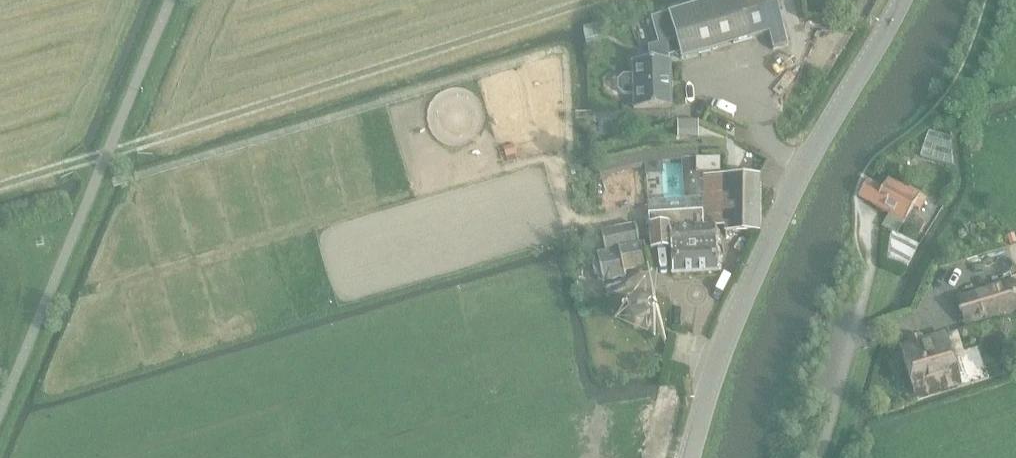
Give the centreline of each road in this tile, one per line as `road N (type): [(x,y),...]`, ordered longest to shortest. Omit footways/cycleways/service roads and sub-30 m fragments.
road 1 (track): [(600,0),(0,187)]
road 2 (secondary): [(689,457),(716,364),(755,274),(899,0)]
road 3 (unclassified): [(821,457),(873,268)]

